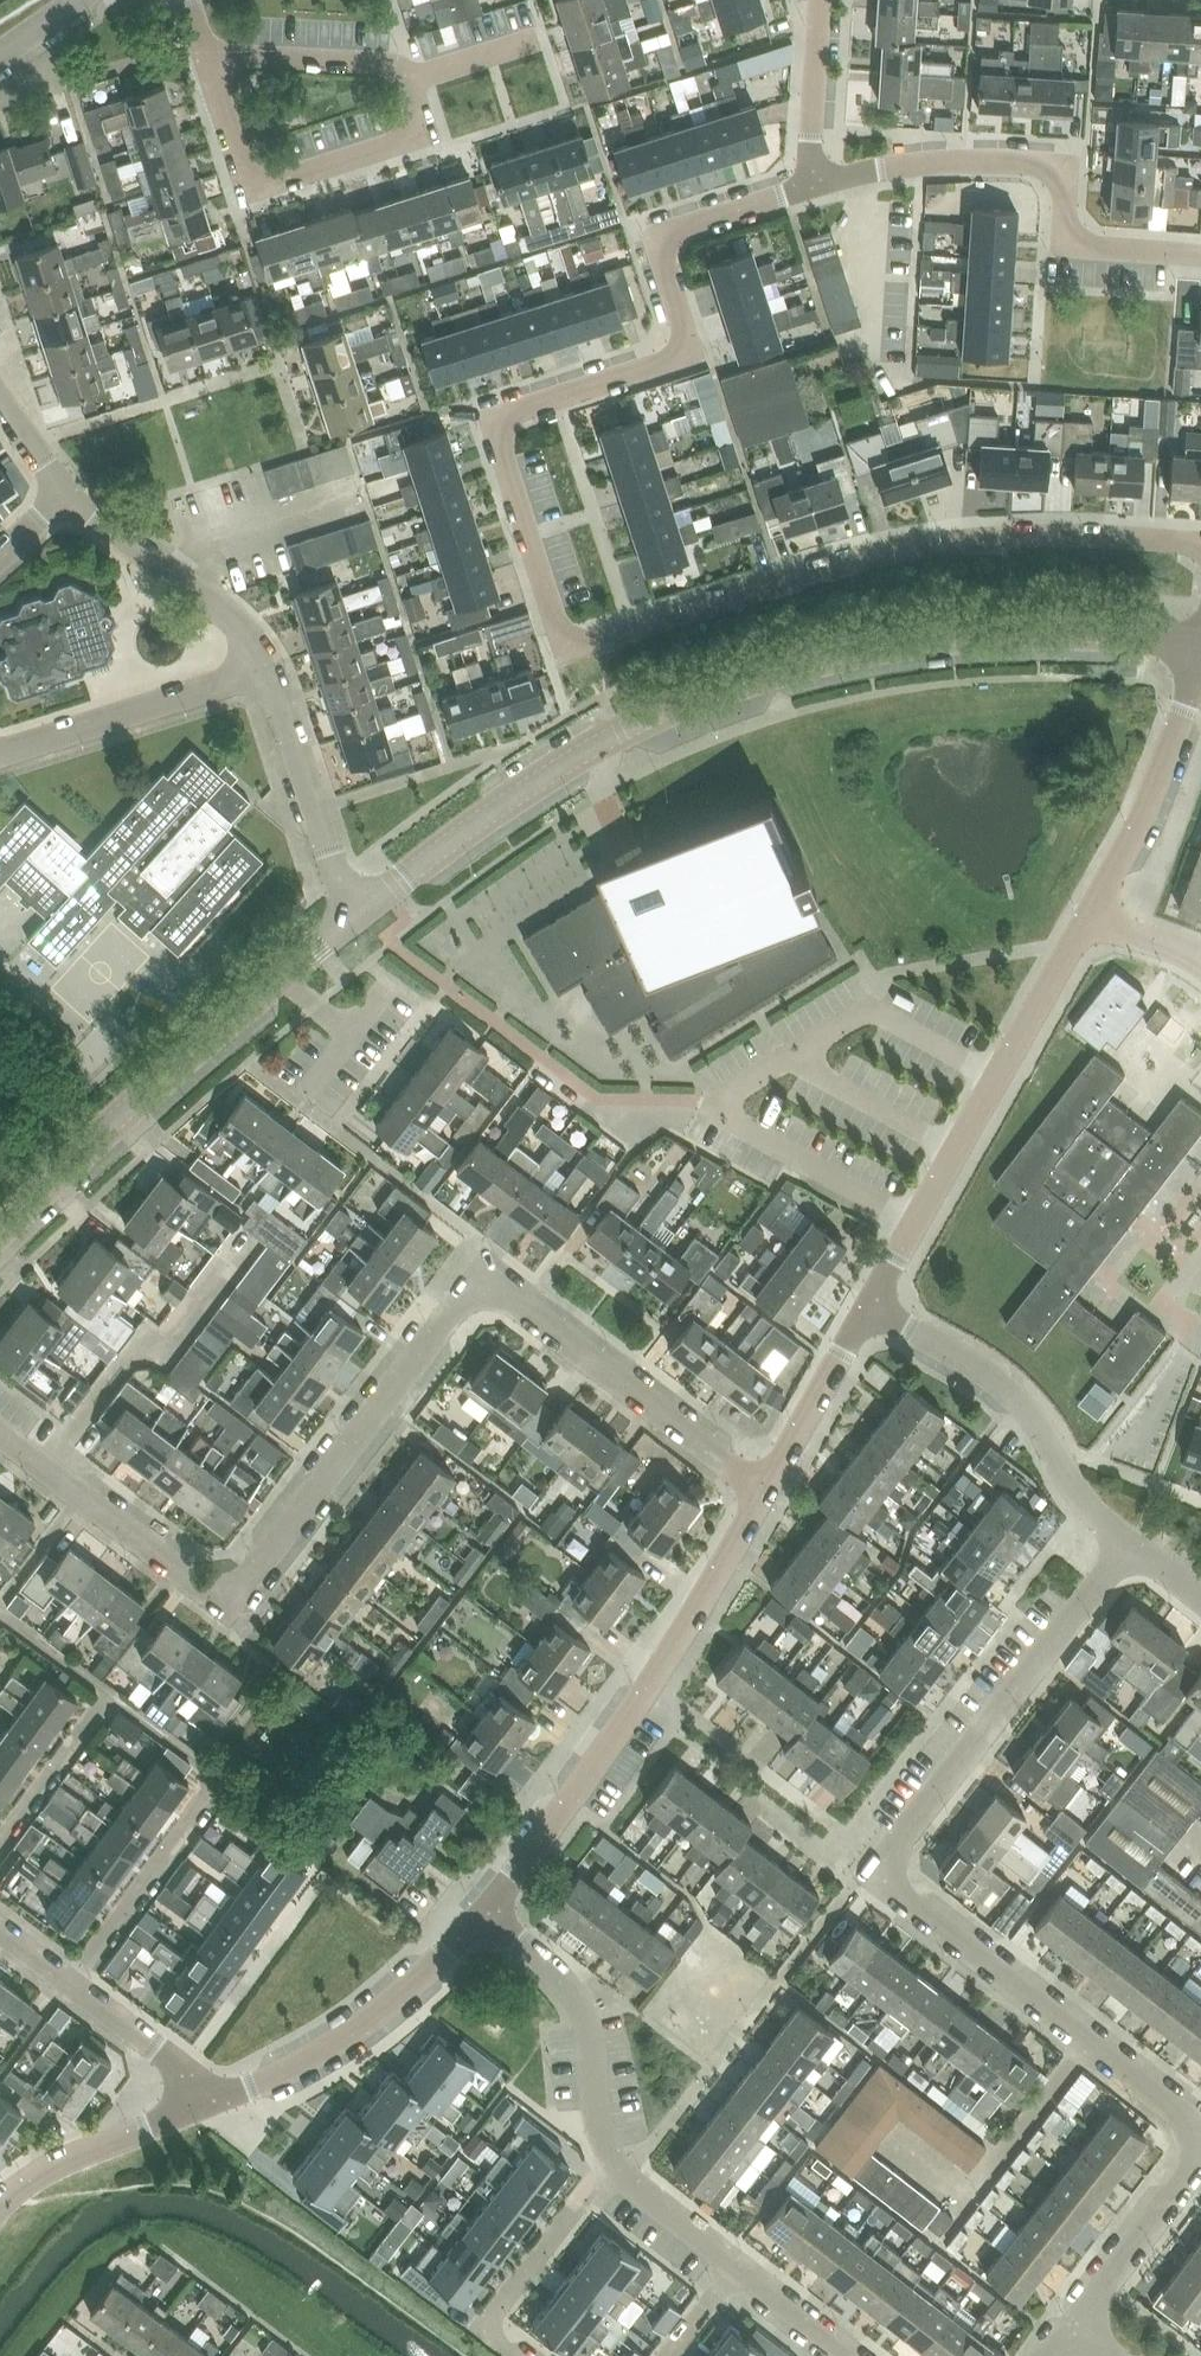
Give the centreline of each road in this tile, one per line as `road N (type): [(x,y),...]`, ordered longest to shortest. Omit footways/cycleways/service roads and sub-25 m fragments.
road 1 (residential): [(810,186),(656,235),(689,351),(490,419),(566,651),(905,549),(1009,537),(1200,544)]
road 2 (residential): [(766,1487),(514,1304),(481,1289),(451,1312),(226,1606),(80,1494)]
road 3 (tertiary): [(352,916),(588,749),(737,683),(919,640),(1015,634),(1200,645)]
road 4 (residential): [(1130,1544),(903,1837),(886,1875),(908,1903),(1200,2129)]
road 5 (residential): [(485,1912),(649,1683),(766,1487)]
road 6 (residential): [(1200,255),(1063,245),(1065,166),(936,162),(810,186)]
road 7 (residential): [(870,1308),(1091,913)]
road 8 (residential): [(71,1985),(221,1780),(106,1692)]
road 9 (residential): [(407,79),(425,134),(248,190),(204,54)]
road 10 (tertiary): [(0,1229),(275,979)]
road 11 (residential): [(1130,1544),(1089,1506),(1014,1398),(870,1308)]
road 12 (residential): [(207,2102),(330,2048),(430,1969),(485,1912)]
road 13 (residential): [(616,2166),(596,2118),(580,2009),(556,1974),(485,1912)]
road 14 (residential): [(1091,913),(1139,823),(1200,653)]
road 15 (residential): [(0,752),(267,668)]
road 16 (residential): [(267,668),(228,616),(64,494)]
road 17 (residential): [(352,916),(267,668)]
road 18 (residential): [(519,2355),(483,2329),(597,2178),(616,2166)]
road 19 (residential): [(0,2205),(44,2170),(207,2102)]
road 20 (residential): [(1200,2150),(1073,2327)]
road 21 (residential): [(407,79),(379,63),(204,54)]
road 22 (residential): [(766,1487),(870,1308)]
road 23 (residential): [(810,186),(820,0)]
road 24 (residential): [(207,2102),(180,2067),(71,1985)]
road 25 (residential): [(0,1835),(106,1692)]
road 26 (residential): [(736,2267),(616,2166)]
road 27 (residential): [(853,2355),(736,2267)]
road 28 (residential): [(0,1603),(80,1494)]
road 29 (residential): [(536,39),(407,79)]
road 30 (residential): [(106,1692),(0,1614)]
road 31 (residential): [(1200,967),(1091,913)]

